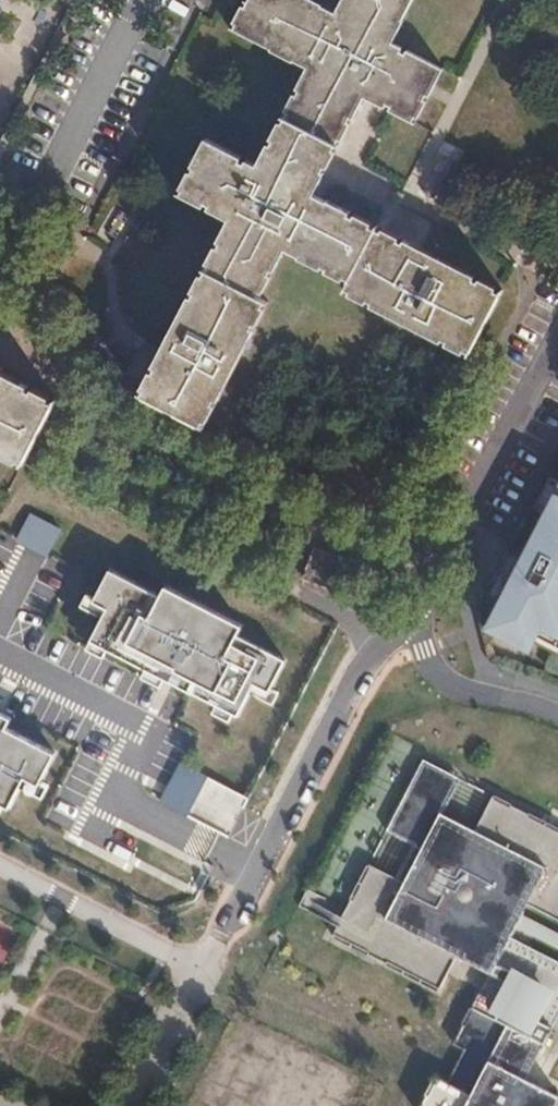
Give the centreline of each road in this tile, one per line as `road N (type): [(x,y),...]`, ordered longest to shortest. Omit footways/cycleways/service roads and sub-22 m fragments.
road 1 (residential): [(0,280),(15,342),(40,369),(420,582)]
road 2 (residential): [(255,869),(359,671),(420,582)]
road 3 (residential): [(138,0),(0,264)]
road 4 (residential): [(117,800),(149,728),(0,652)]
road 5 (residential): [(557,714),(436,676),(424,651),(420,582)]
road 6 (residential): [(557,348),(445,539)]
road 7 (residential): [(255,869),(117,800)]

